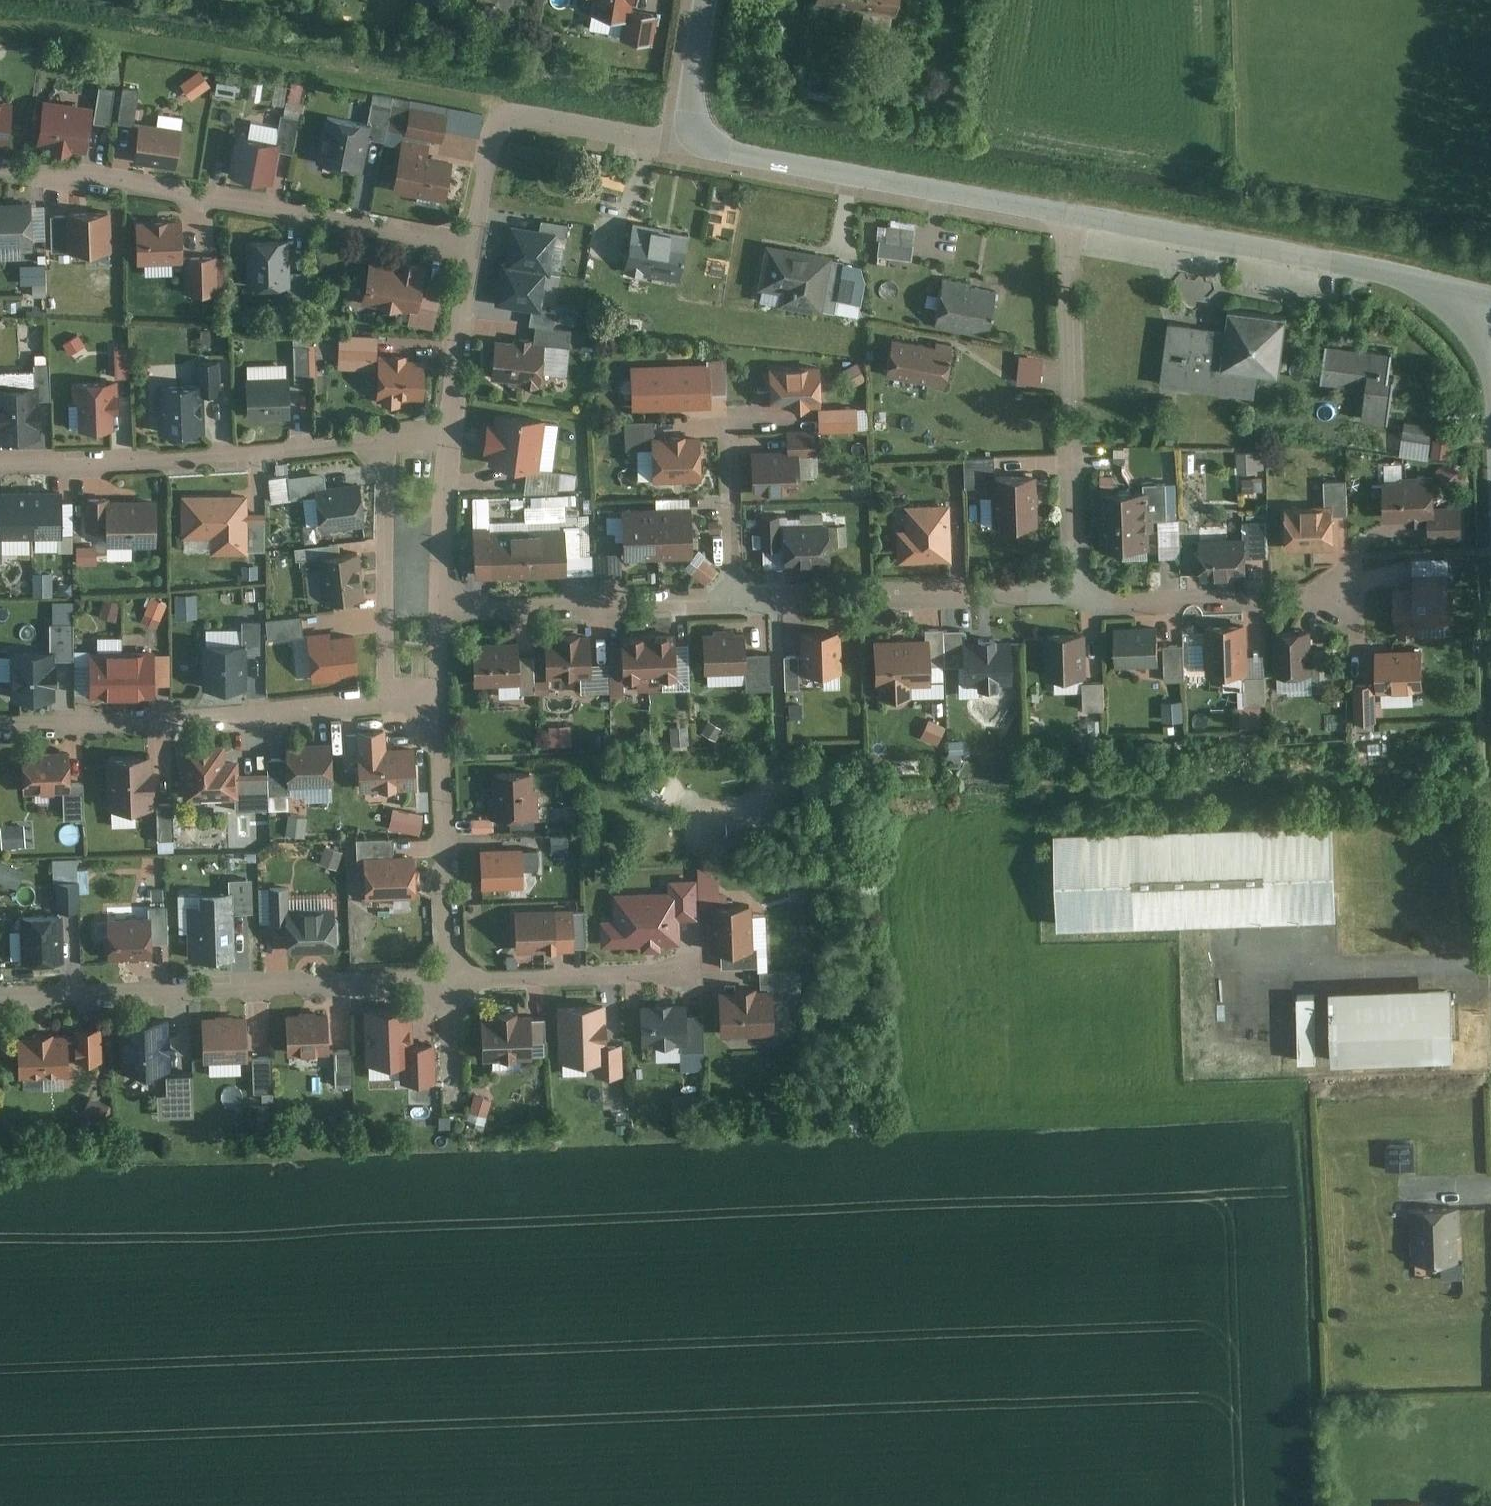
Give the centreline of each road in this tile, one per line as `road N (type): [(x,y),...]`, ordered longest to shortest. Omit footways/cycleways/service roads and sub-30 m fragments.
road 1 (residential): [(0,169),(471,241)]
road 2 (residential): [(0,995),(448,982)]
road 3 (residential): [(0,465),(227,459),(385,442)]
road 4 (residential): [(1070,216),(725,153),(695,136)]
road 5 (residential): [(0,726),(384,703)]
road 6 (residential): [(1070,216),(1075,592)]
road 7 (residential): [(1075,592),(732,600)]
road 8 (residential): [(1401,281),(1070,216)]
road 9 (residential): [(695,136),(655,142),(522,117),(498,123),(471,241)]
road 10 (residential): [(732,600),(445,608)]
road 11 (residential): [(443,703),(448,982)]
road 12 (residential): [(385,442),(384,703)]
road 13 (residential): [(1333,598),(1111,603),(1075,592)]
road 14 (residential): [(448,982),(684,973)]
road 15 (residential): [(471,241),(450,437)]
road 16 (residential): [(729,428),(732,600)]
road 17 (residential): [(450,437),(445,608)]
road 18 (residential): [(695,136),(690,104),(706,0)]
road 19 (residential): [(1401,281),(1456,319),(1490,372)]
road 20 (residential): [(448,982),(453,1104)]

